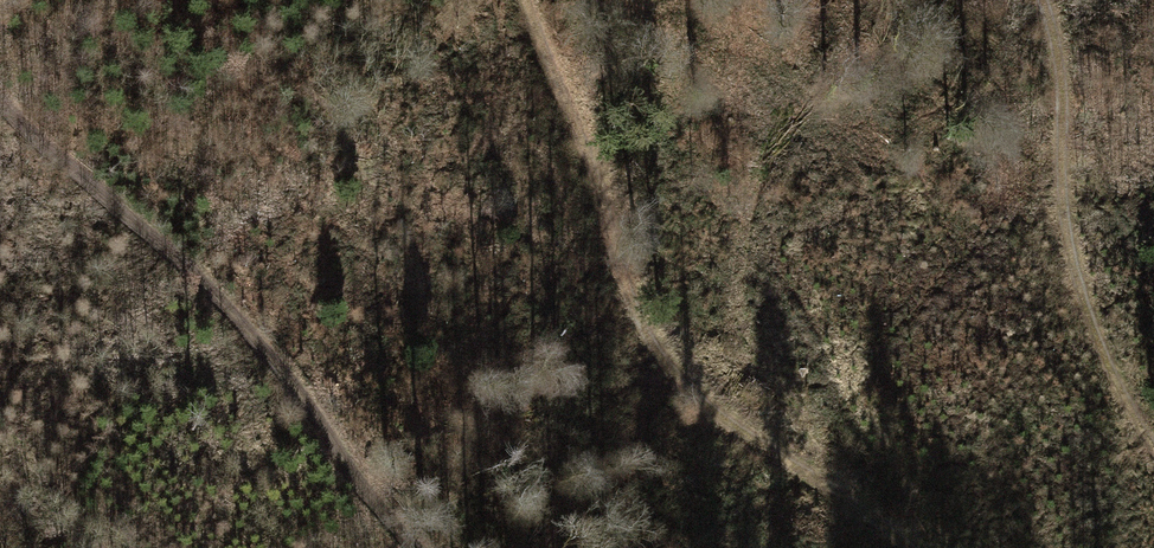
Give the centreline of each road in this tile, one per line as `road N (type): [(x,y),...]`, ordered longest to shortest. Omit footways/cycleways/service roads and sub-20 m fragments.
road 1 (track): [(921,547),(693,396),(647,342),(615,261),(582,108),(533,0)]
road 2 (track): [(0,95),(285,357),(357,478),(422,547)]
road 3 (track): [(1041,0),(1069,244),(1116,380),(1153,449)]

